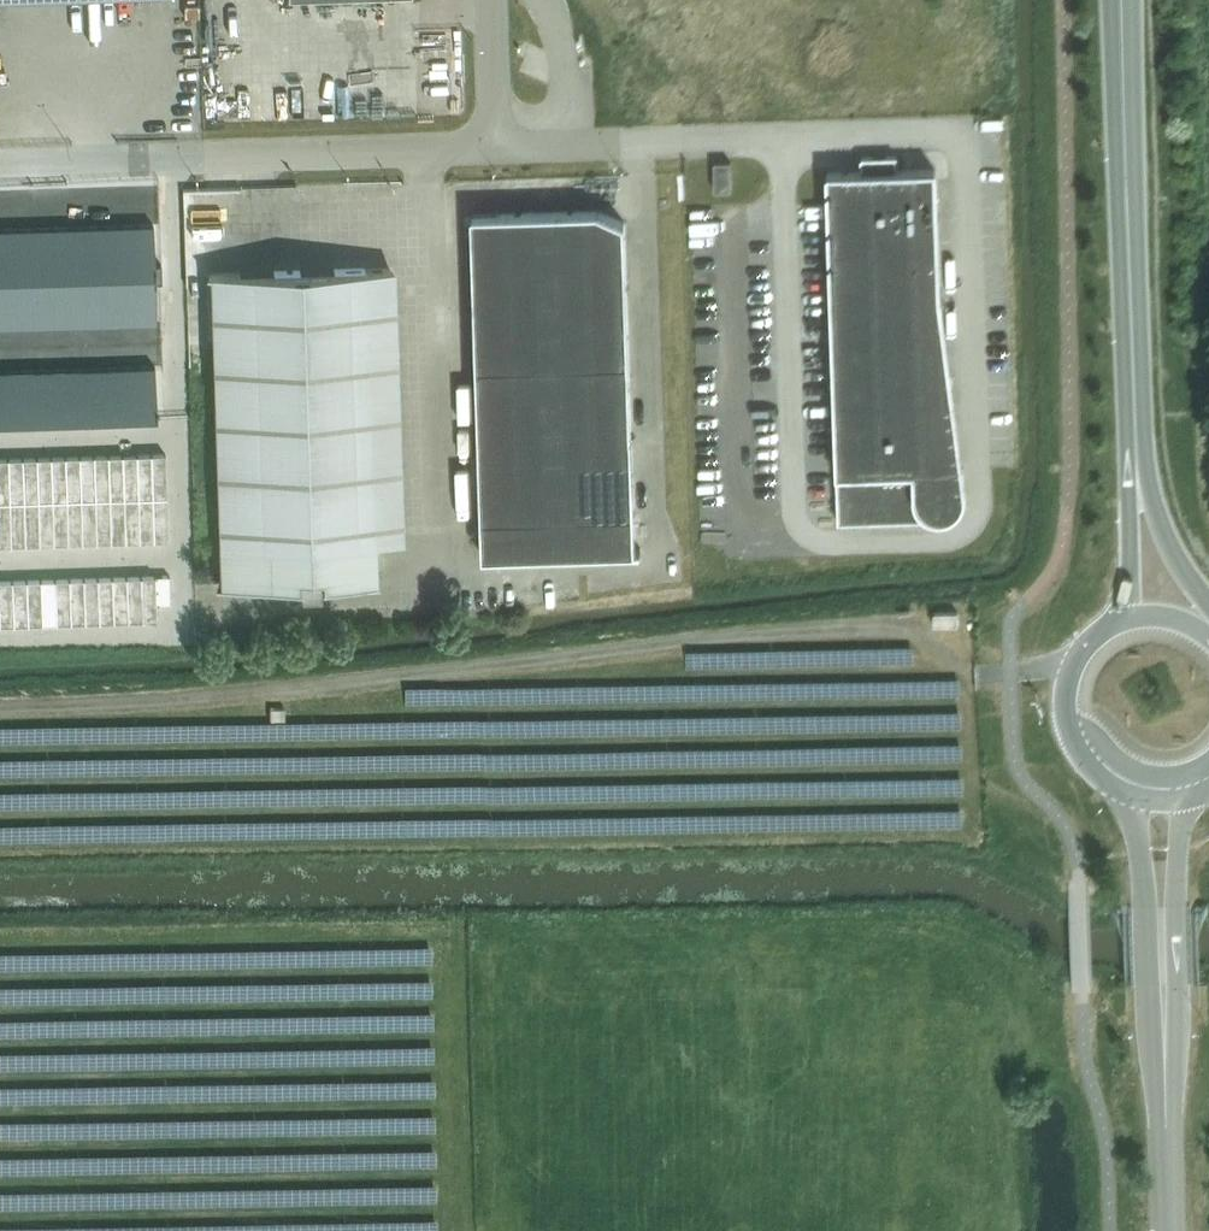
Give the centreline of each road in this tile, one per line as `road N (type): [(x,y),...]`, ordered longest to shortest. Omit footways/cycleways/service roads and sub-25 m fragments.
road 1 (tertiary): [(1136,432),(1122,0)]
road 2 (tertiary): [(1133,783),(1154,1092),(1167,1147)]
road 3 (tertiary): [(1167,1147),(1188,785)]
road 4 (tertiary): [(1129,619),(1076,662),(1068,702),(1077,736),(1133,783)]
road 5 (tertiary): [(1208,608),(1152,496),(1136,432)]
road 6 (tertiary): [(1136,432),(1129,619)]

